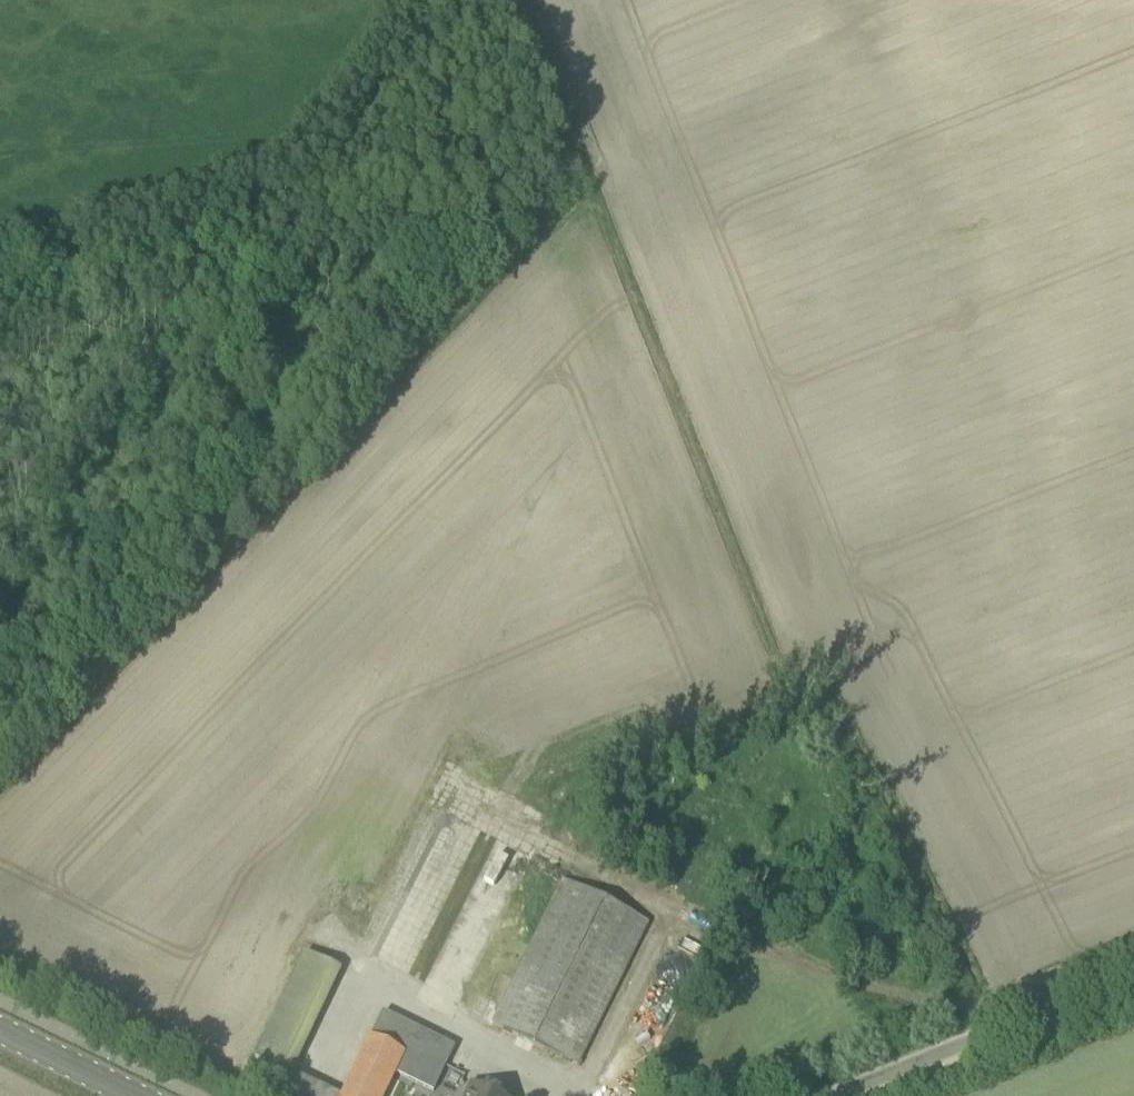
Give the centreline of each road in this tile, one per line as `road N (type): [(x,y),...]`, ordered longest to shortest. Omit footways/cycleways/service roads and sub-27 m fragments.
road 1 (unclassified): [(830,1095),(1133,977)]
road 2 (secondary): [(136,1095),(0,1029)]

